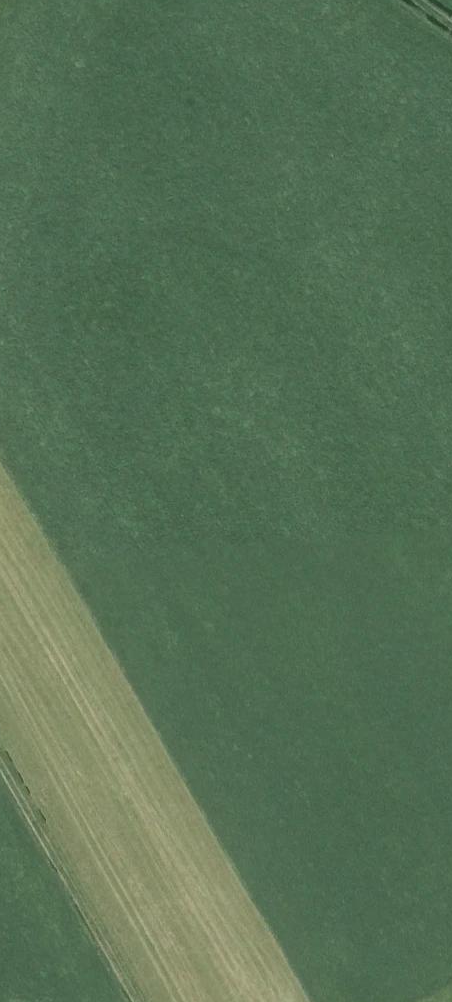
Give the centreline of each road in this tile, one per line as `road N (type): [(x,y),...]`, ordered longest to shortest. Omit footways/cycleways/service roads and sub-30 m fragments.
road 1 (track): [(133,1001),(0,760)]

